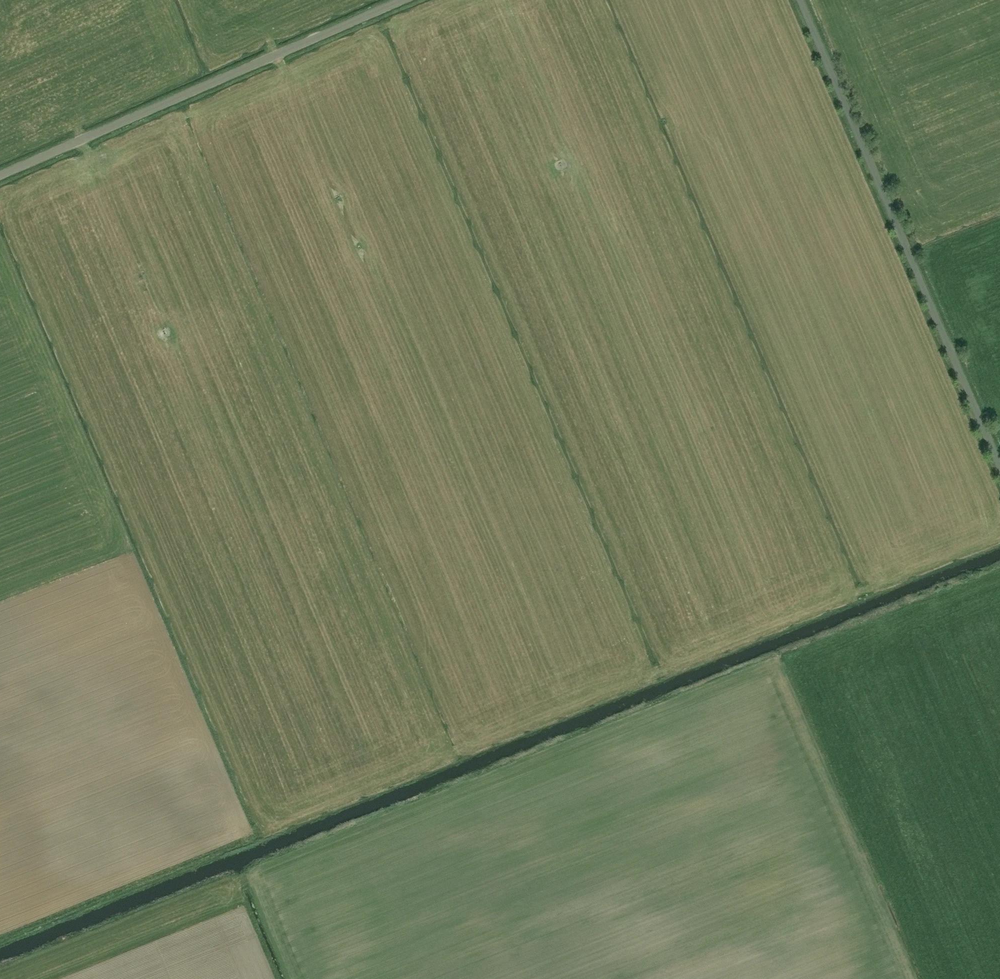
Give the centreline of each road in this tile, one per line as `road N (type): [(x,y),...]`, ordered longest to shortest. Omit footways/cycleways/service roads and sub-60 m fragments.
road 1 (unclassified): [(999,453),(803,0)]
road 2 (unclassified): [(0,176),(403,0)]

